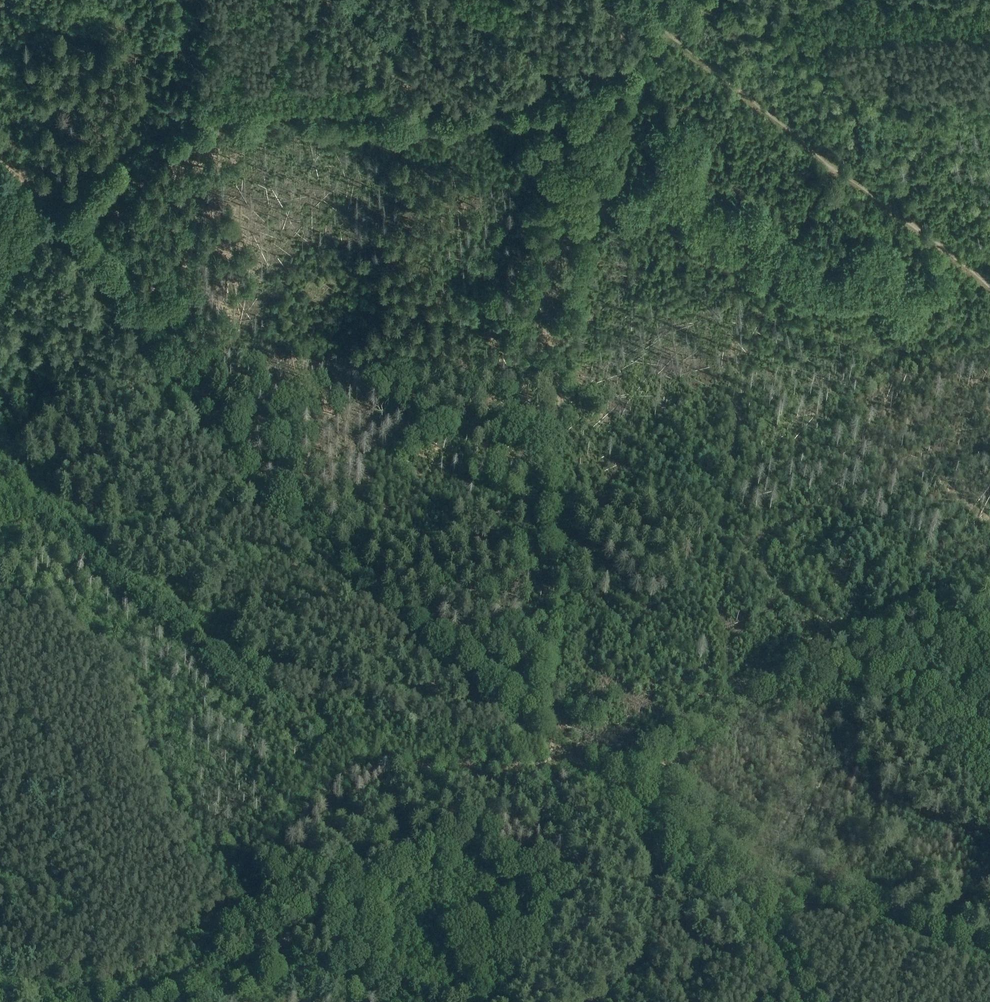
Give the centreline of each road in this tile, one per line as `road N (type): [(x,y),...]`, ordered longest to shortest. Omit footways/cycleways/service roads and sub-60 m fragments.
road 1 (track): [(989,294),(664,42)]
road 2 (track): [(144,995),(196,971),(257,969),(326,973),(396,1001)]
road 3 (track): [(0,979),(54,993),(144,995)]

